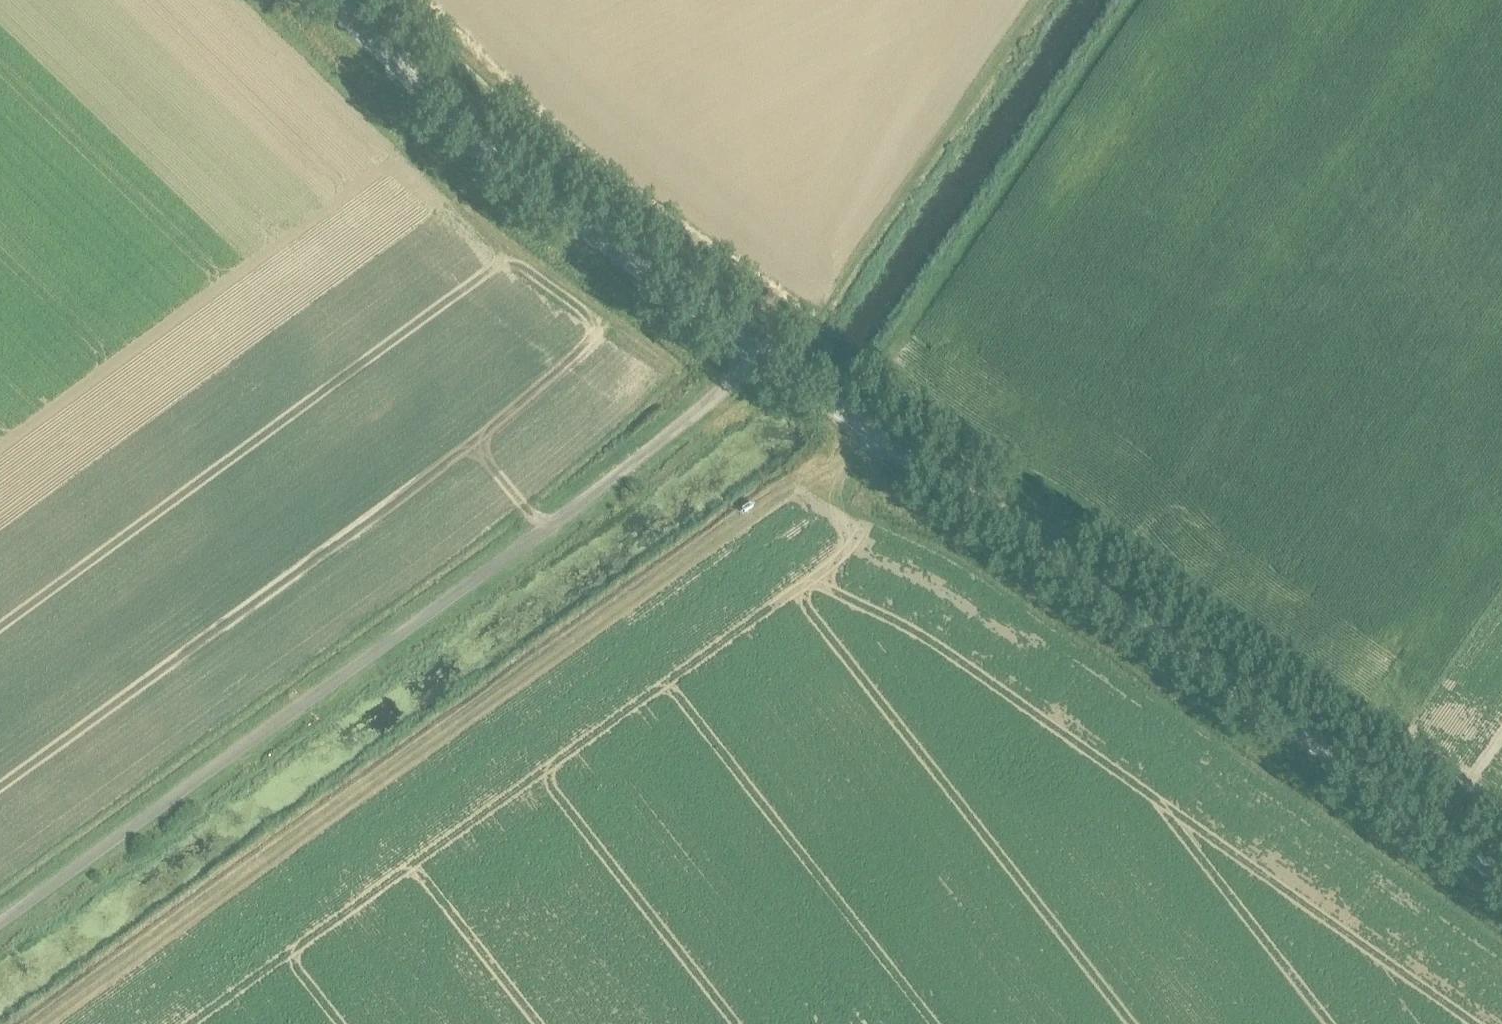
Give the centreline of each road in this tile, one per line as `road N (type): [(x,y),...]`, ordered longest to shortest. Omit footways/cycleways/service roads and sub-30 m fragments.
road 1 (tertiary): [(1501,876),(520,181),(329,0)]
road 2 (track): [(760,358),(612,479),(0,920)]

